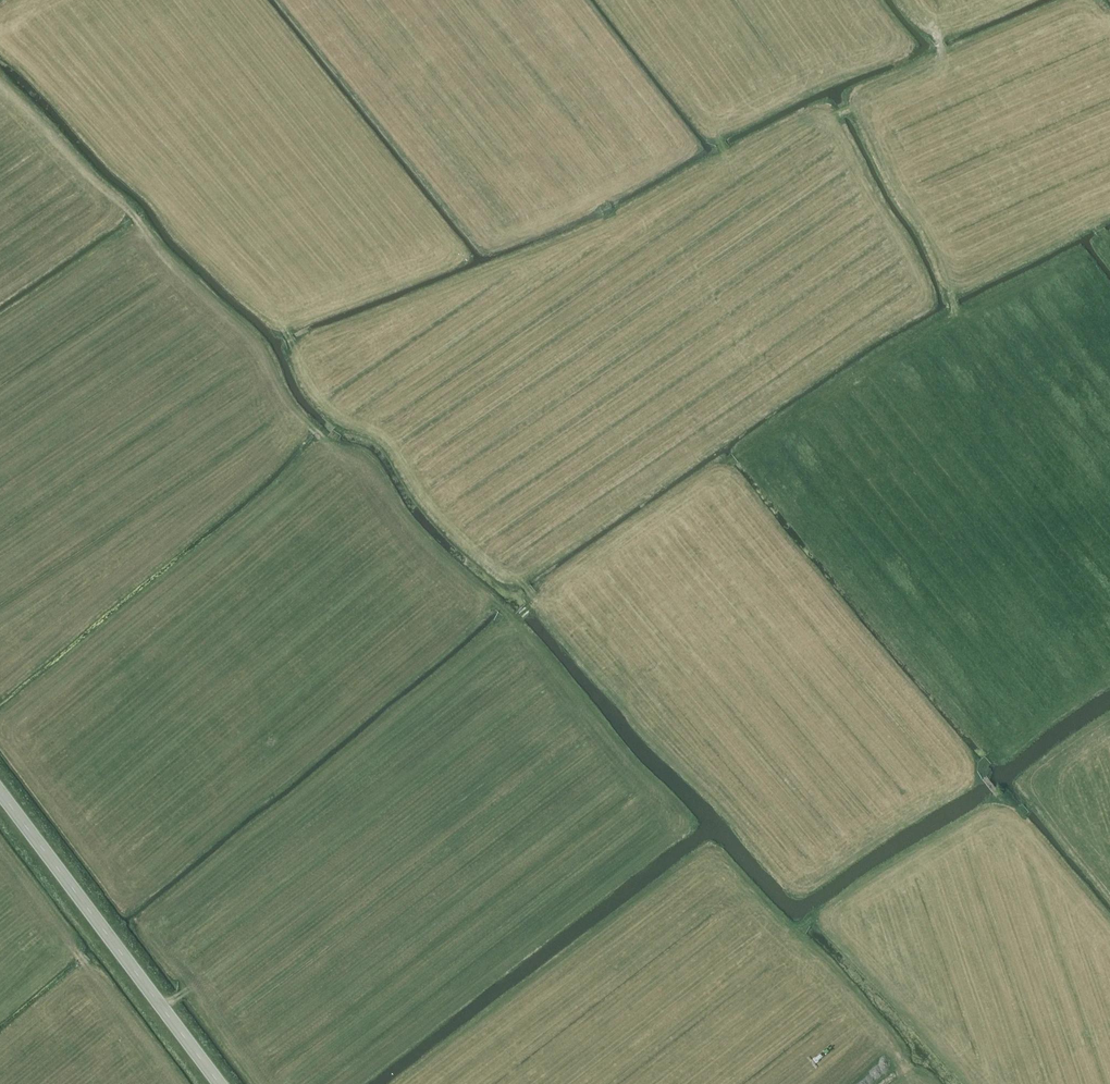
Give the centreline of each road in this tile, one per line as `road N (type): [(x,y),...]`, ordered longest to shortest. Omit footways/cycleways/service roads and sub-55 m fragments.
road 1 (secondary): [(220,1083),(0,792)]

